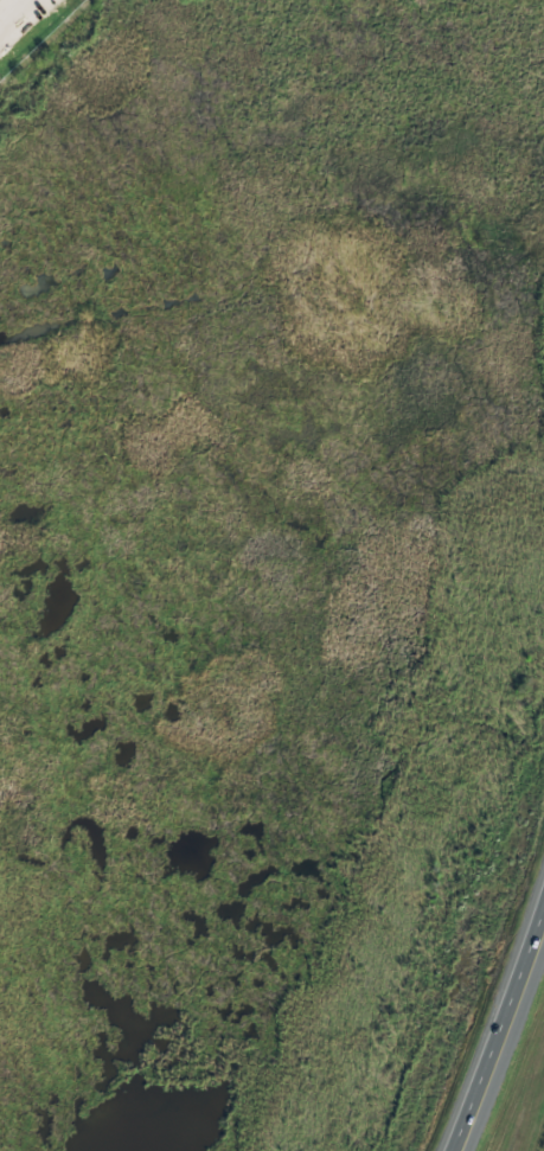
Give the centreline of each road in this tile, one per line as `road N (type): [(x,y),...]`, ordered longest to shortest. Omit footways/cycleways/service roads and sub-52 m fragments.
road 1 (trunk): [(543,918),(457,1150)]

